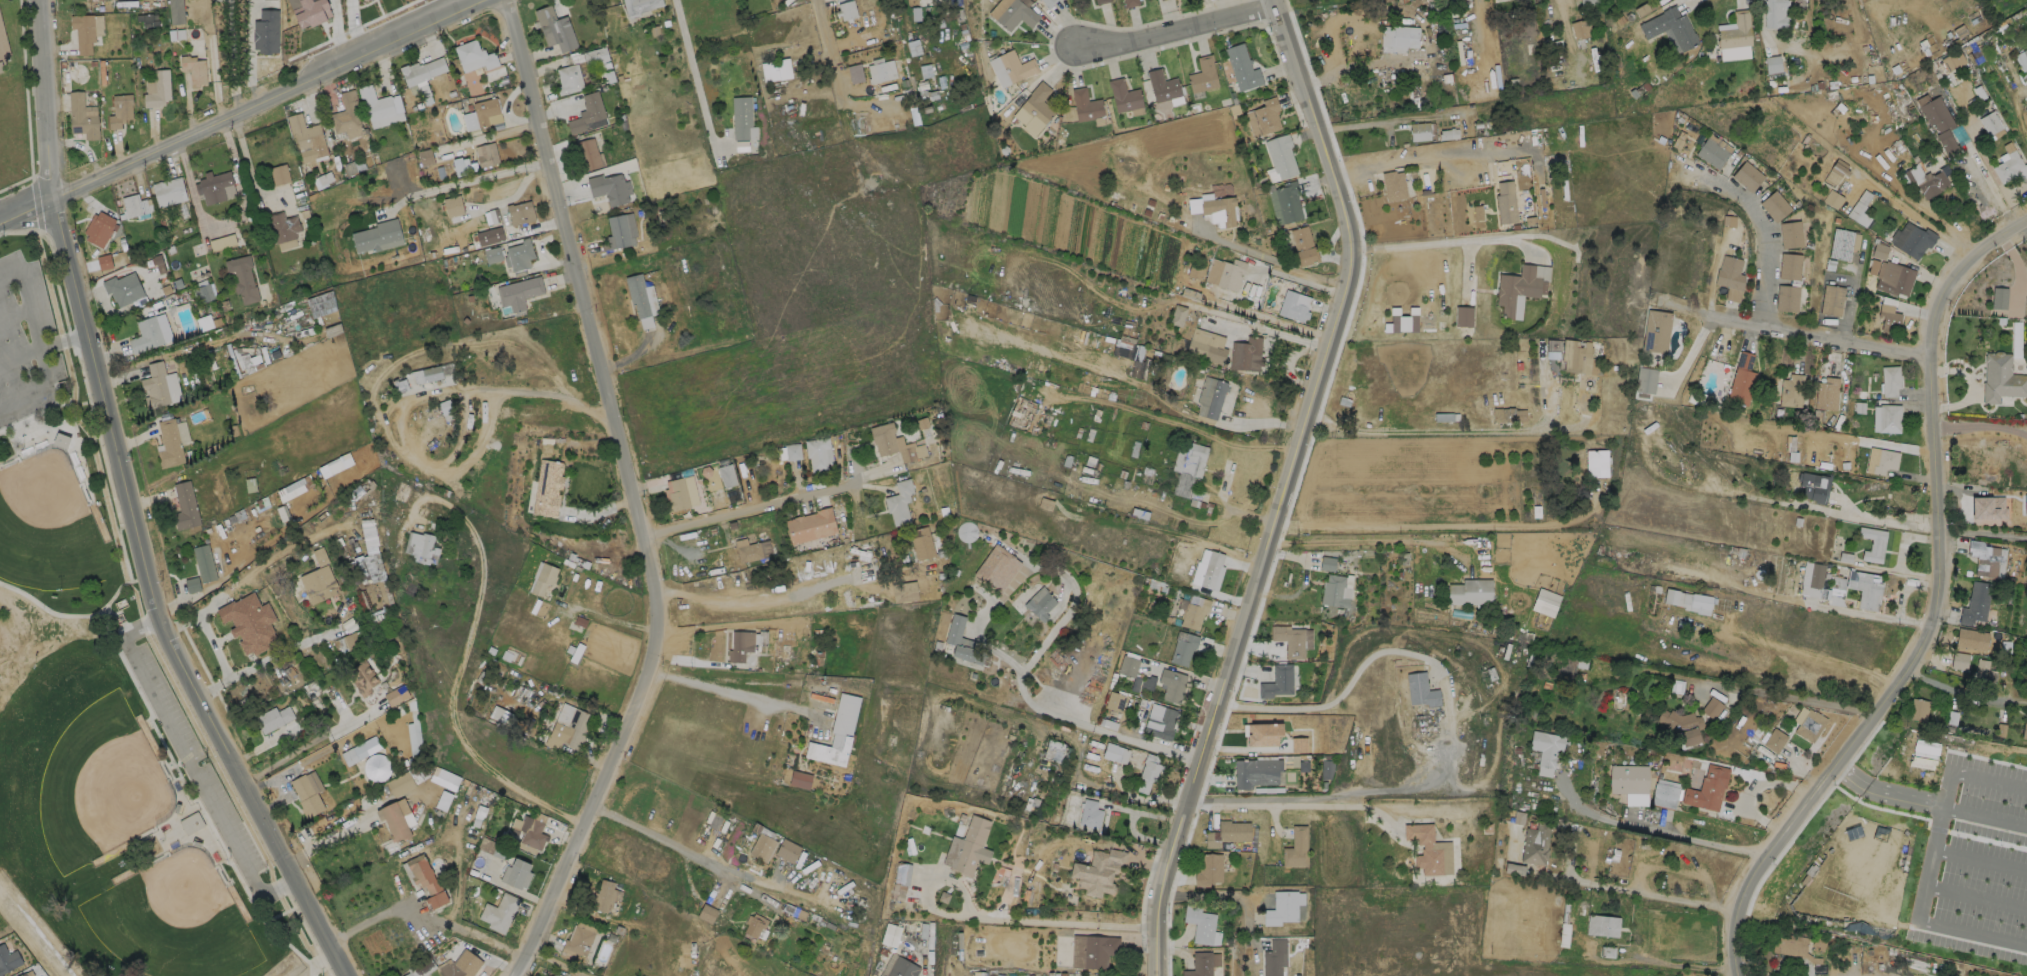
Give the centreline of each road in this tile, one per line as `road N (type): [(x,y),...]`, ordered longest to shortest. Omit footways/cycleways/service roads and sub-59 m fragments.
road 1 (residential): [(344,975),(158,623),(54,202),(37,0)]
road 2 (tertiary): [(512,0),(546,161),(648,534),(656,609),(644,672),(514,975)]
road 3 (residential): [(1155,975),(1157,896),(1342,291),(1337,208),(1268,0)]
road 4 (residential): [(2026,222),(1959,271),(1933,320),(1938,529),(1929,637),(1752,876),(1733,911),(1740,975)]
road 5 (tertiary): [(500,0),(0,225)]
road 6 (residential): [(1934,354),(1678,307)]
road 7 (residential): [(648,534),(858,481)]
road 8 (residential): [(1270,7),(1064,48)]
road 9 (residential): [(760,895),(590,805)]
road 10 (residential): [(1760,322),(1763,229),(1745,201),(1700,172)]

